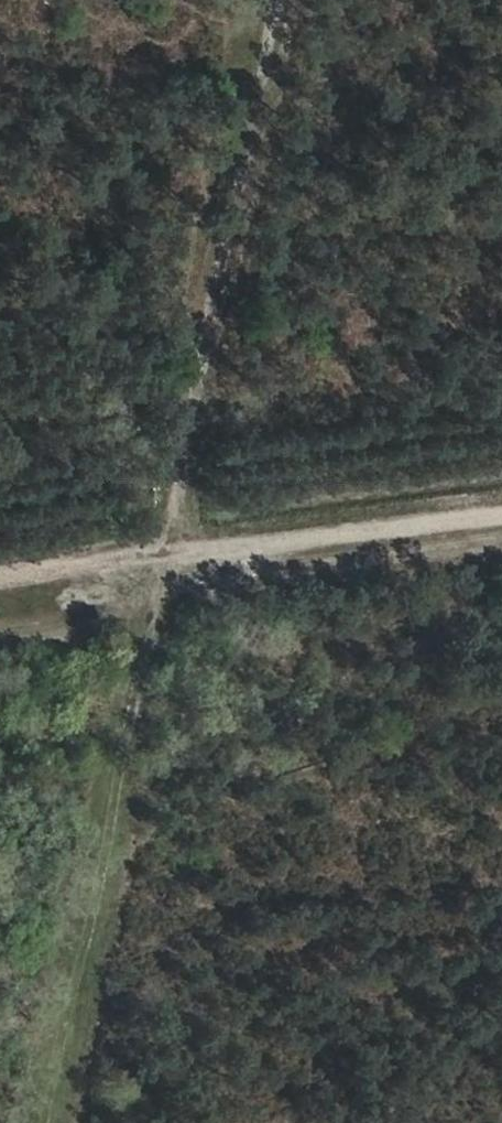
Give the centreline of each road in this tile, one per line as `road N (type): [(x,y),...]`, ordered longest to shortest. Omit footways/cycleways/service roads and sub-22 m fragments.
road 1 (track): [(268,0),(159,555),(72,1122)]
road 2 (track): [(0,584),(159,555),(501,517)]

